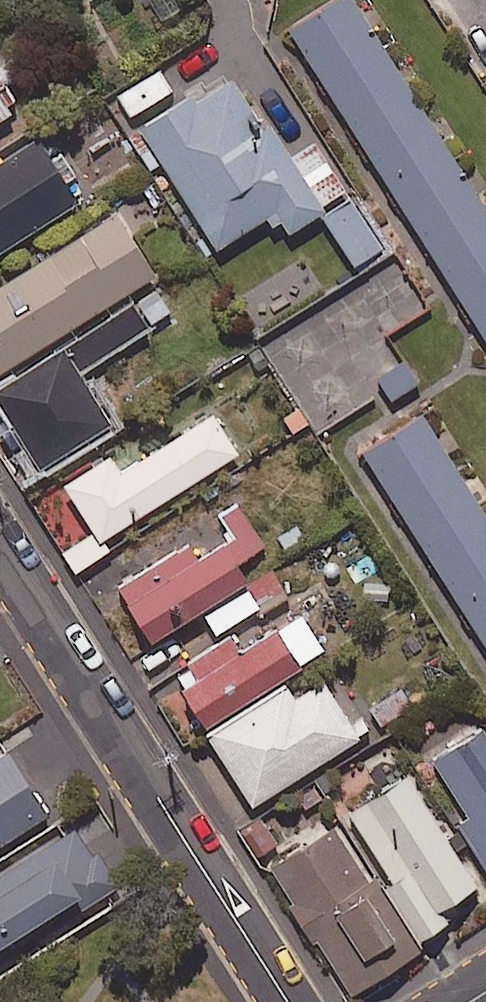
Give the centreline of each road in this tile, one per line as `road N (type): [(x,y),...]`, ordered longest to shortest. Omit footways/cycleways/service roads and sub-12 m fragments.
road 1 (residential): [(287,1001),(0,546)]

